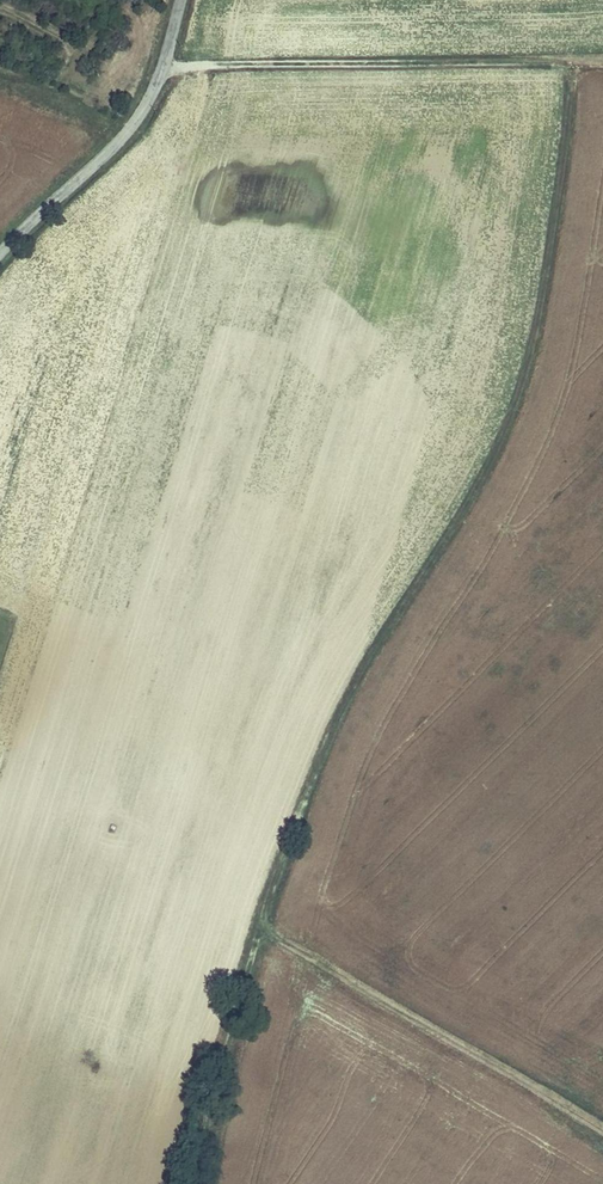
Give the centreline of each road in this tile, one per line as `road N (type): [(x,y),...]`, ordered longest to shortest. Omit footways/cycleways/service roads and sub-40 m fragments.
road 1 (track): [(262,930),(328,741),(511,421),(552,249),(579,62)]
road 2 (track): [(163,67),(602,64)]
road 3 (track): [(602,1129),(262,930)]
road 4 (unclassified): [(0,256),(126,133),(163,67),(180,0)]

